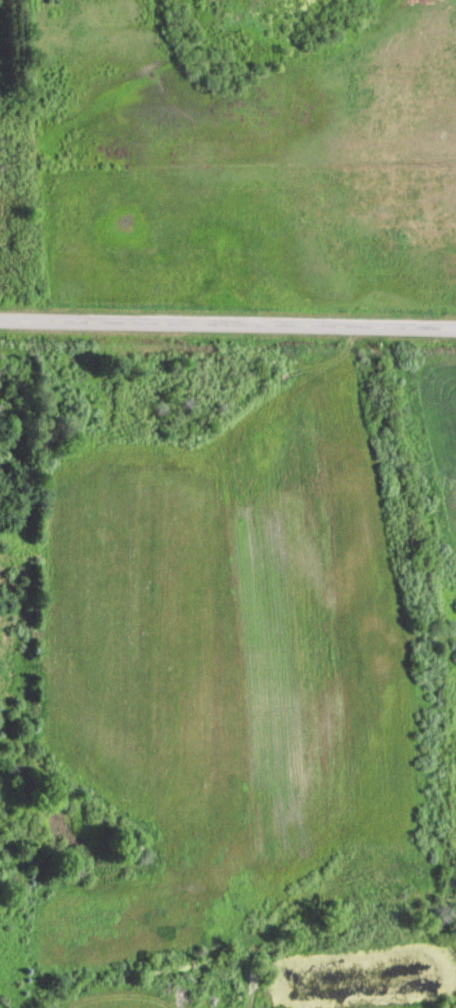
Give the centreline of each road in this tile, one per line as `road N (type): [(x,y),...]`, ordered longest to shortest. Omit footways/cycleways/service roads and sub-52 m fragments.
road 1 (residential): [(455,329),(0,319)]

